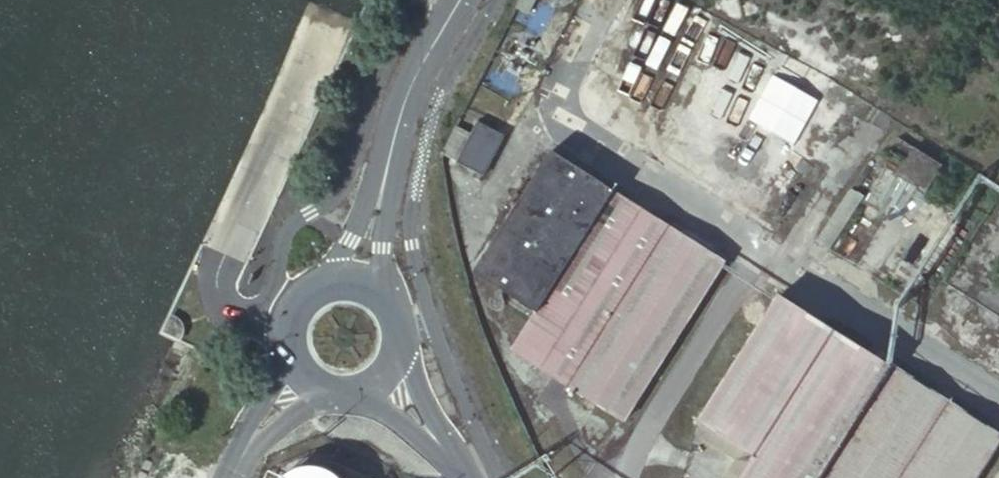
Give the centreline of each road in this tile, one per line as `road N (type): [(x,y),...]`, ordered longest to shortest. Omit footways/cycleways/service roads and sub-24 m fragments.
road 1 (tertiary): [(502,477),(442,351),(409,243),(432,112),(494,0)]
road 2 (tertiary): [(415,0),(374,84),(347,173),(326,200),(282,230),(262,317)]
road 3 (tertiary): [(262,317),(224,303),(216,273),(329,11)]
road 4 (unclassified): [(361,285),(402,118),(461,0)]
road 5 (tertiary): [(462,477),(384,380)]

